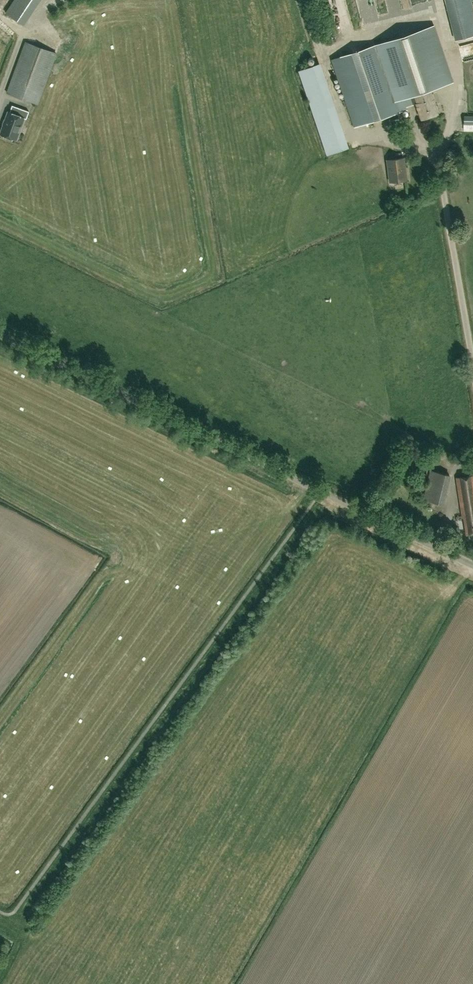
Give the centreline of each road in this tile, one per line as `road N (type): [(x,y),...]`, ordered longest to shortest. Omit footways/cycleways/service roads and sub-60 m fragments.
road 1 (track): [(321,491),(17,914),(0,917)]
road 2 (unclassified): [(472,566),(0,333)]

